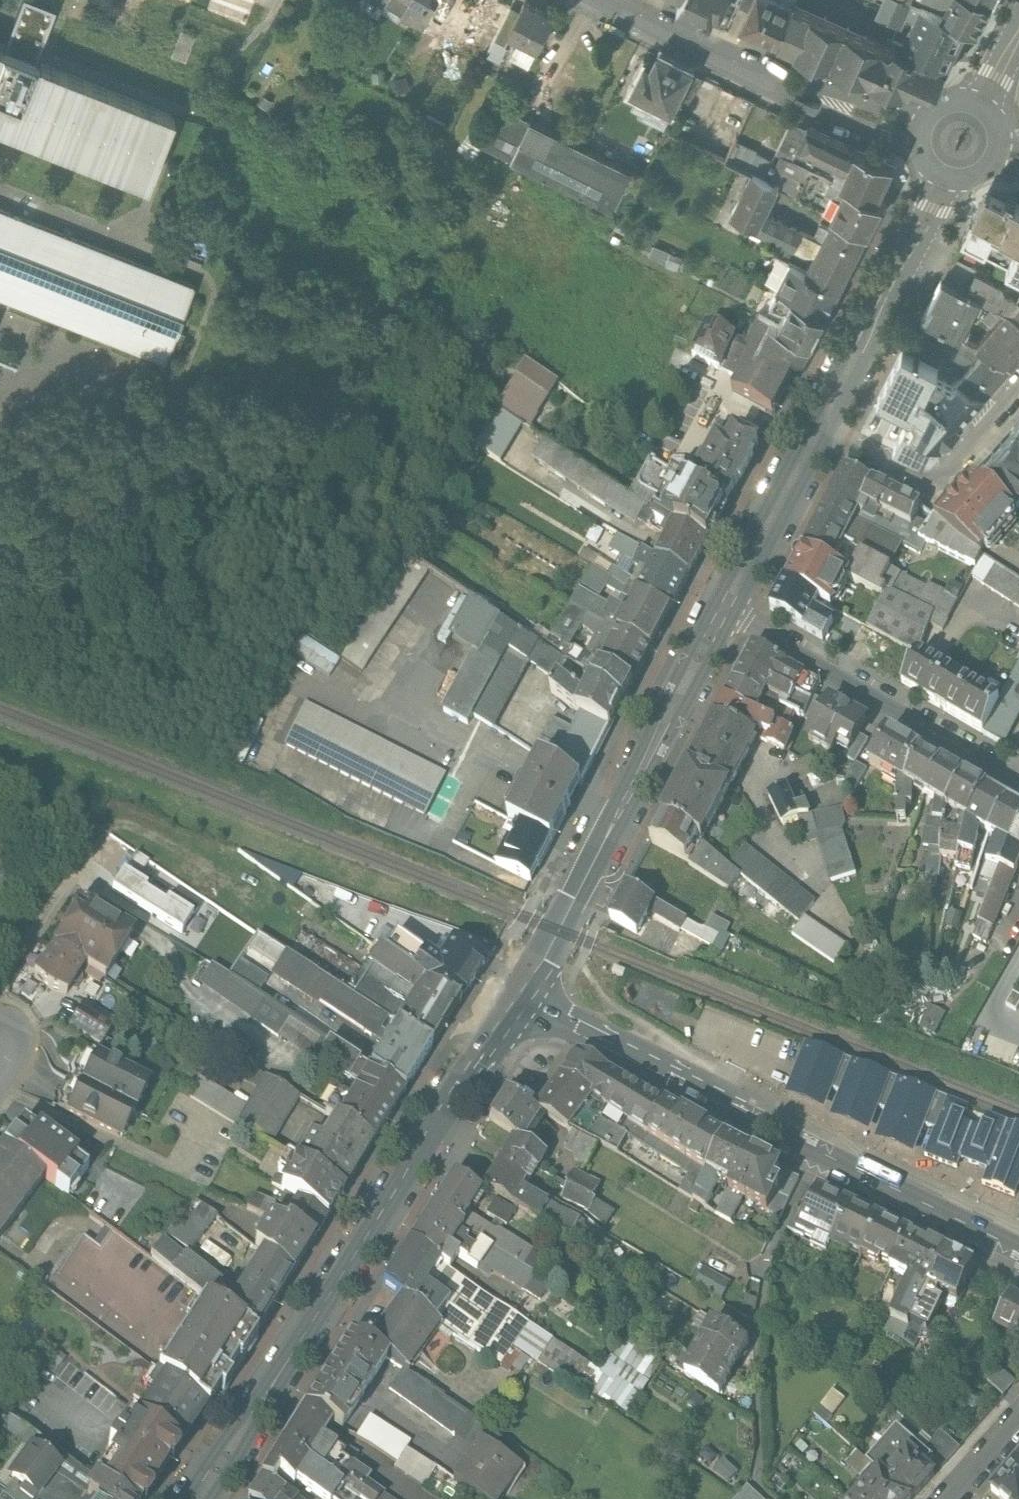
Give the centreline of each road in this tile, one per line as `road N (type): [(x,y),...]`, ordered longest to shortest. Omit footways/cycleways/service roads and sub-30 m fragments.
road 1 (secondary): [(194,1498),(522,990)]
road 2 (secondary): [(522,990),(697,1091),(1018,1248)]
road 3 (secondary): [(522,990),(730,614)]
road 4 (residential): [(919,135),(793,88),(606,0)]
road 5 (residential): [(1018,784),(730,614)]
road 6 (secondary): [(826,437),(946,184)]
road 7 (residential): [(826,437),(945,485),(1018,396)]
road 8 (secondary): [(730,614),(826,437)]

